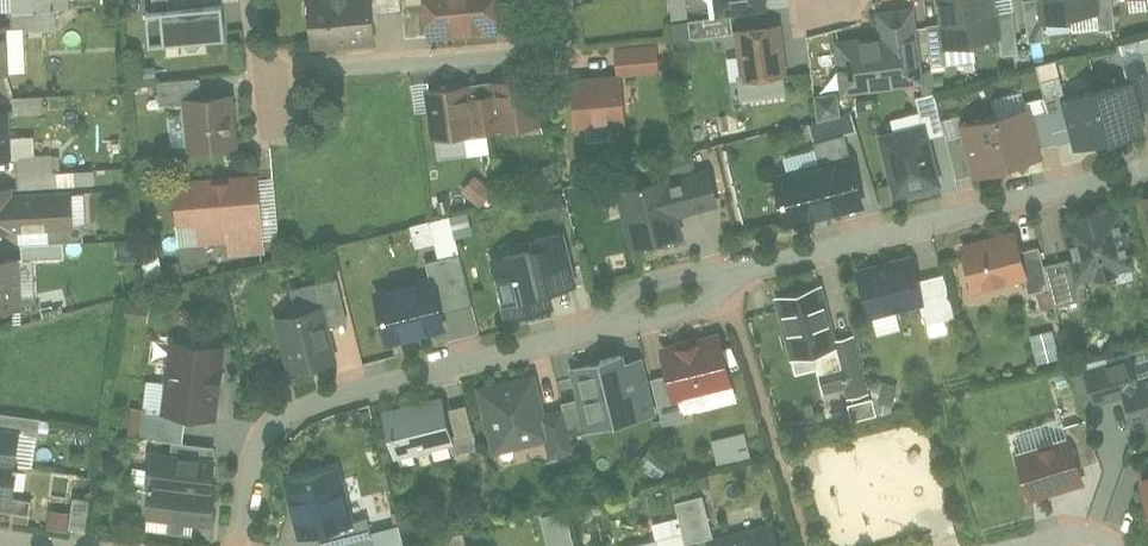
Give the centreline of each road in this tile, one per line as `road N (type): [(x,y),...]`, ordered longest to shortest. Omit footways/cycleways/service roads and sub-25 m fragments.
road 1 (residential): [(1147,167),(725,275),(614,323),(312,404),(281,420),(264,443),(245,545)]
road 2 (residential): [(271,70),(542,55)]

